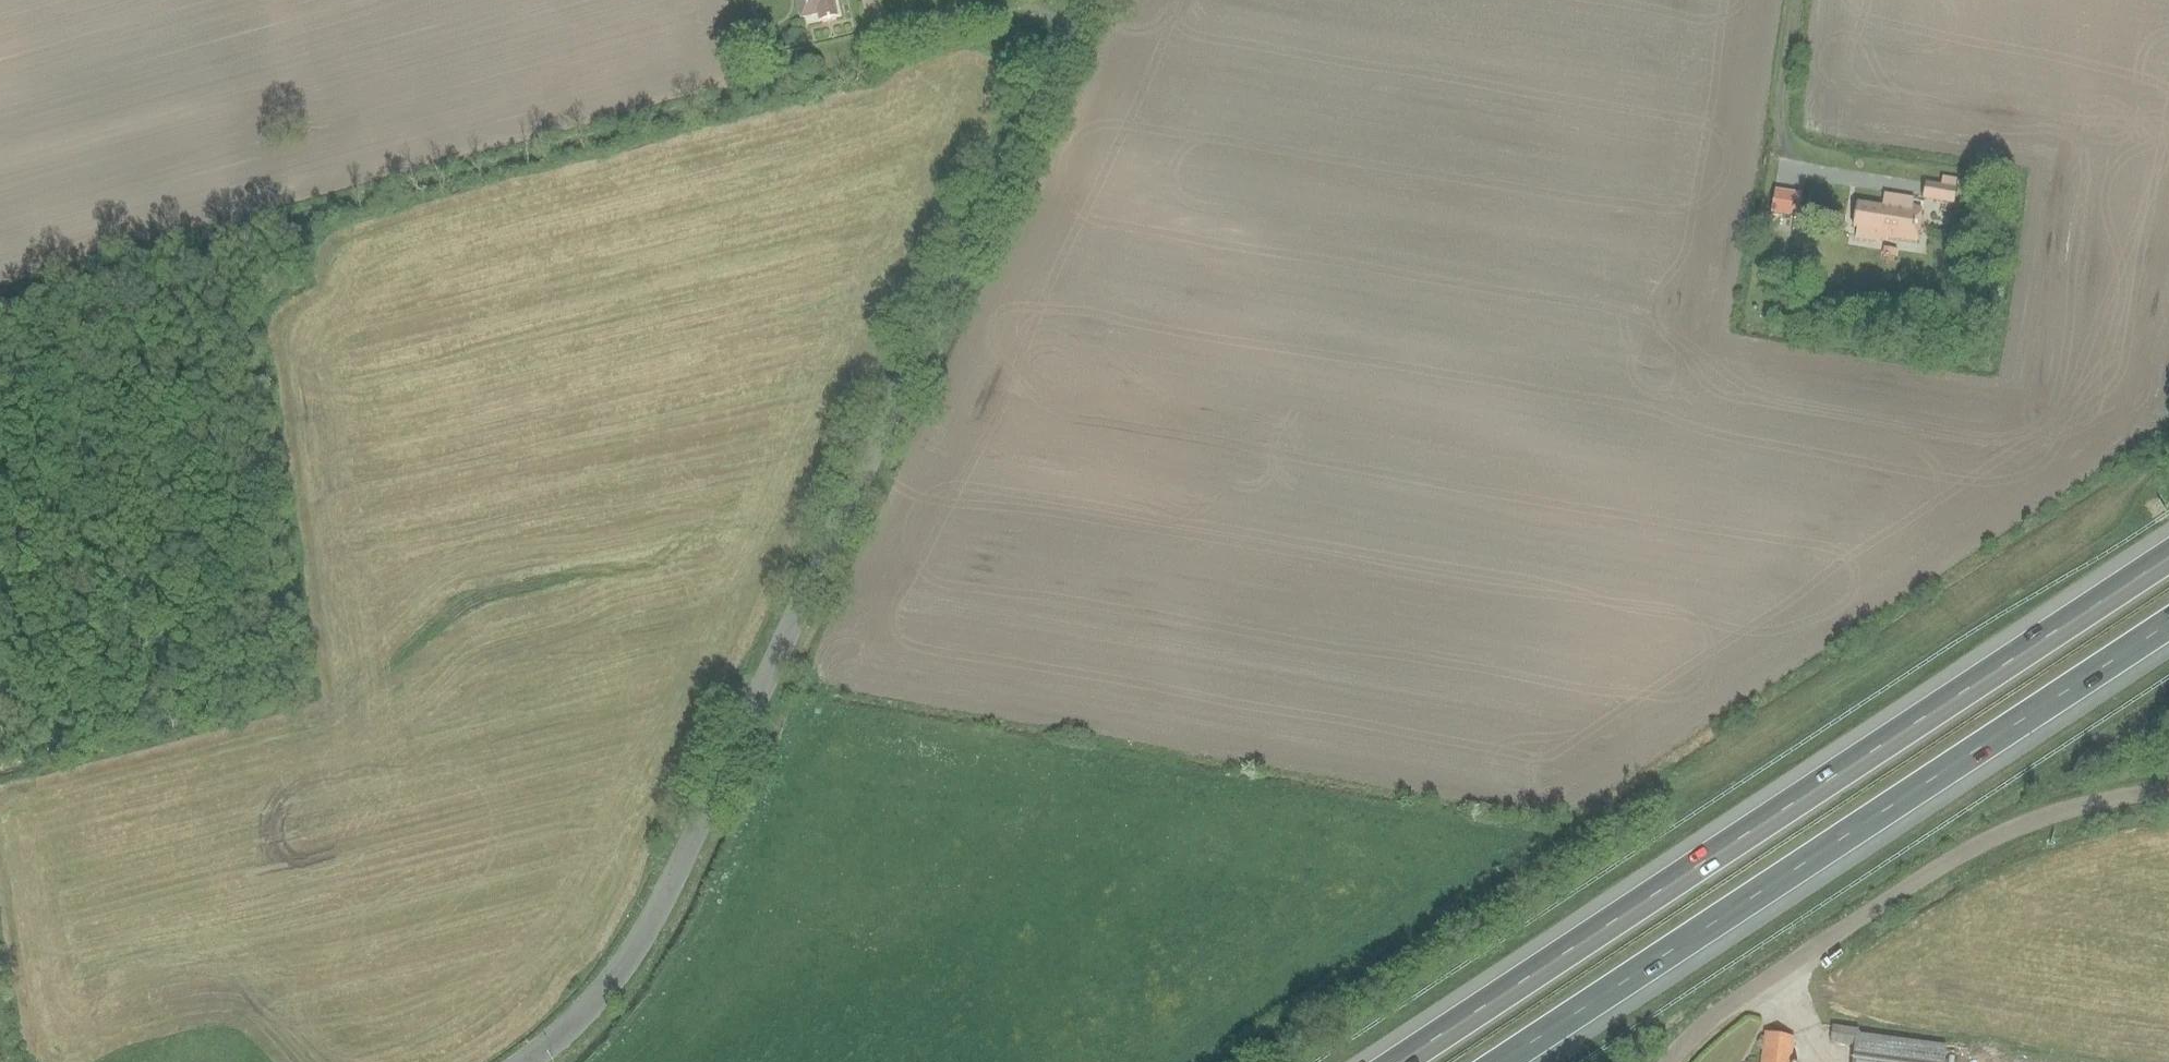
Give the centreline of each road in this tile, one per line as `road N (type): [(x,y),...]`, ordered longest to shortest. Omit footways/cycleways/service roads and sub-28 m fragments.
road 1 (tertiary): [(528,1061),(564,1034),(645,907),(784,594),(1072,0)]
road 2 (motorway): [(2168,557),(1400,1061)]
road 3 (motorway): [(1502,1061),(2168,624)]
road 4 (unclassified): [(1648,1061),(2028,809),(2168,800)]

